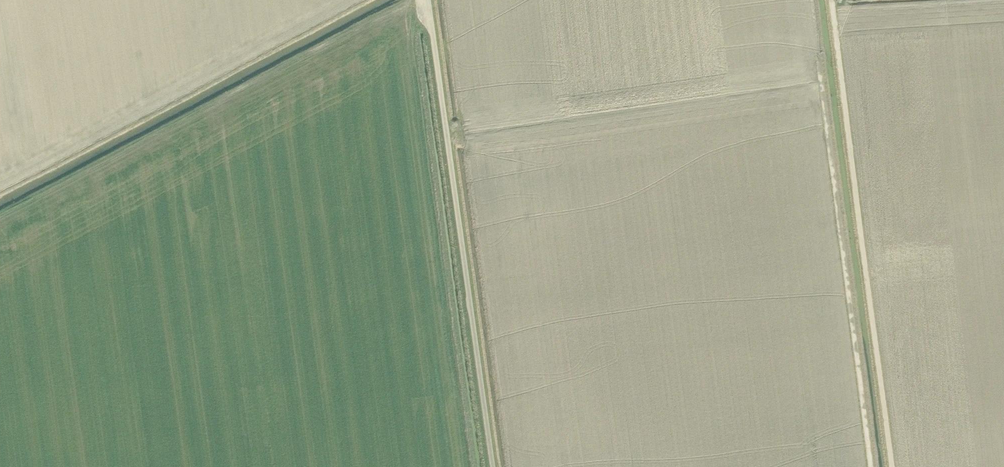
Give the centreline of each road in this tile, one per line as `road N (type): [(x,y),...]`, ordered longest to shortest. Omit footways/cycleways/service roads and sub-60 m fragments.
road 1 (unclassified): [(493,466),(428,0)]

